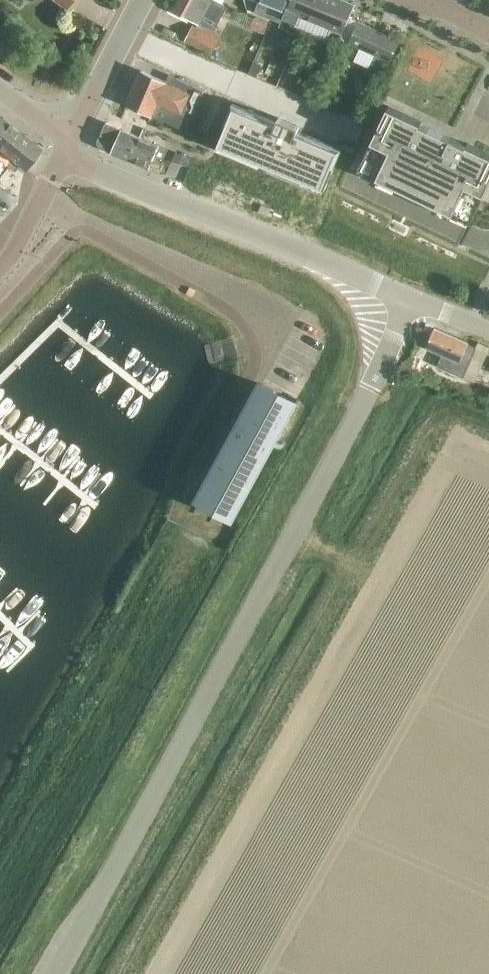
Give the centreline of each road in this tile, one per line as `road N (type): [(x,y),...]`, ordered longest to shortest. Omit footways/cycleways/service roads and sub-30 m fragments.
road 1 (unclassified): [(56,973),(374,387),(409,298)]
road 2 (residential): [(44,198),(242,305),(257,325),(265,362),(194,479)]
road 3 (residential): [(409,298),(68,157)]
road 4 (residential): [(68,140),(144,0)]

